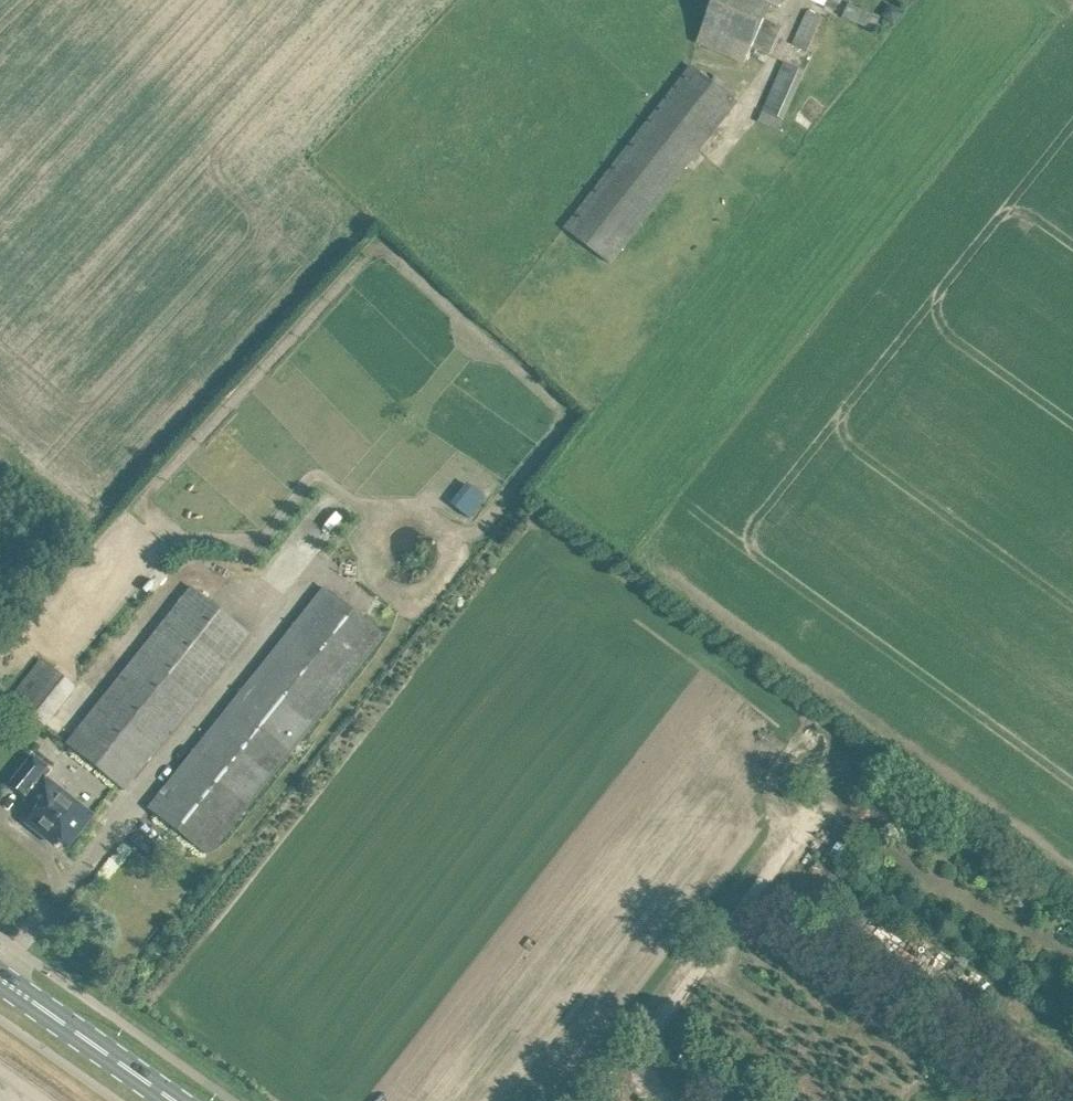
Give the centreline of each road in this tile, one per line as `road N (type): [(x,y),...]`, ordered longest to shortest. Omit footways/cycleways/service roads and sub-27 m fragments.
road 1 (primary): [(169,1100),(0,980)]

